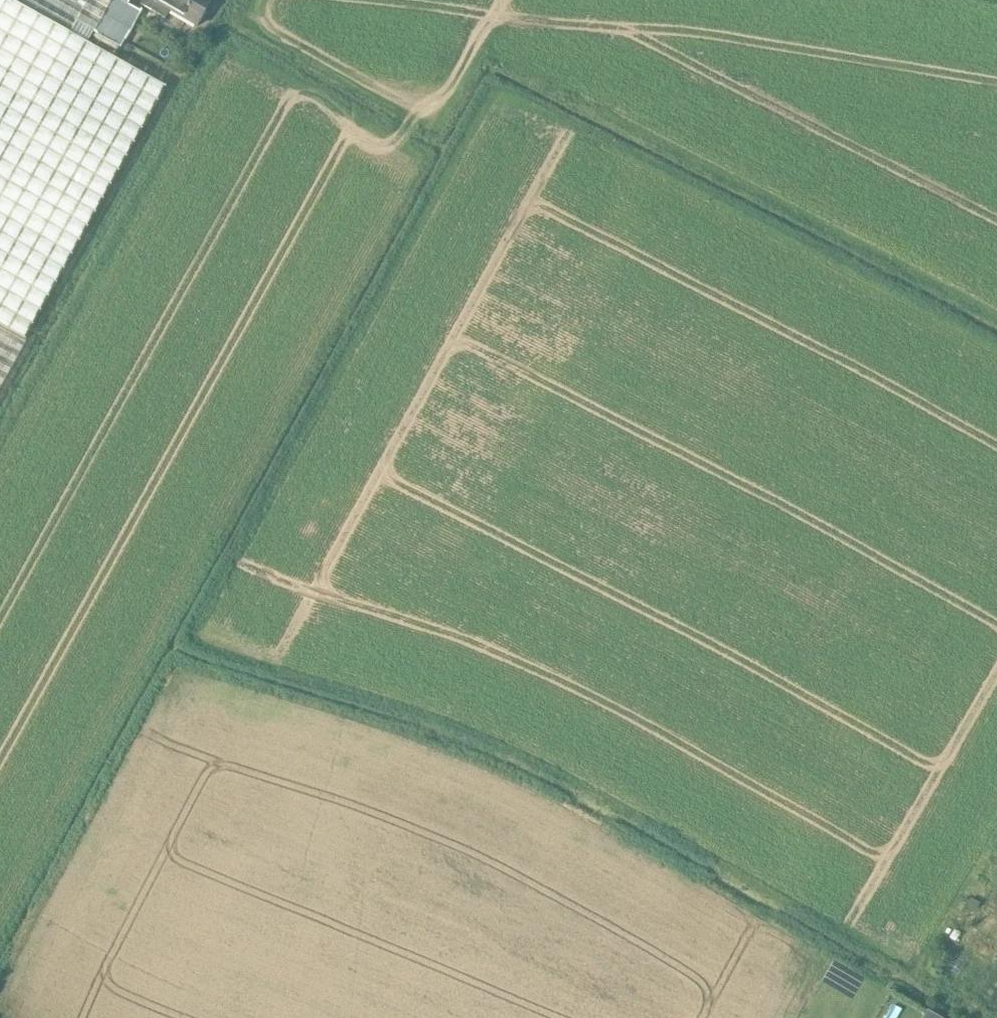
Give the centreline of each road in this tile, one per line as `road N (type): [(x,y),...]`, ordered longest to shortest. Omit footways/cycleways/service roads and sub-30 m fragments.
road 1 (track): [(882,866),(536,675),(328,608),(310,591),(310,570),(516,205),(528,197),(996,435)]
road 2 (track): [(489,0),(456,22),(376,164),(328,177),(0,772)]
road 3 (track): [(457,0),(697,22),(996,74)]
road 4 (track): [(996,669),(849,925)]

